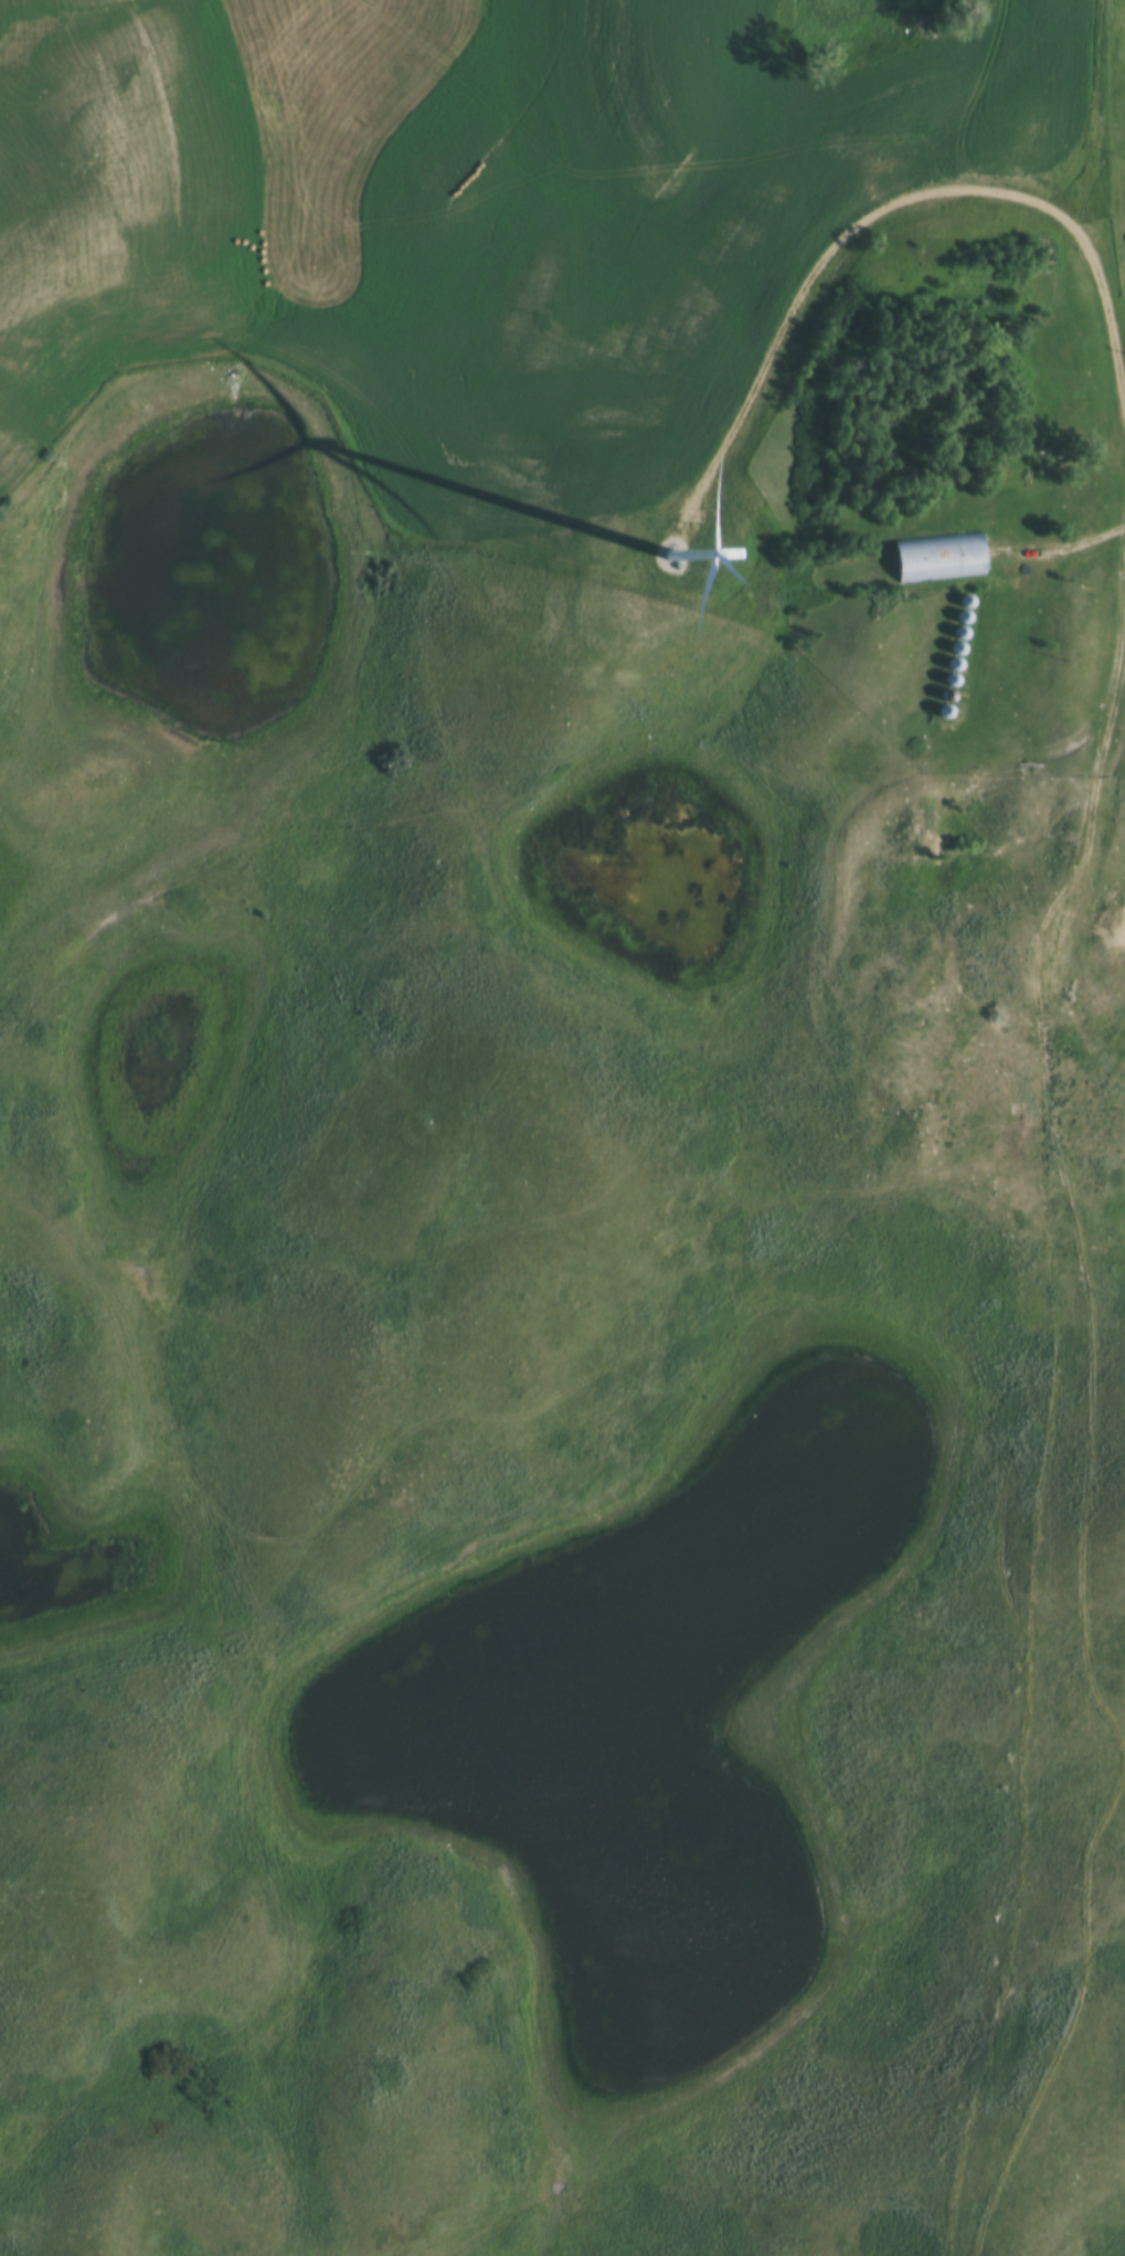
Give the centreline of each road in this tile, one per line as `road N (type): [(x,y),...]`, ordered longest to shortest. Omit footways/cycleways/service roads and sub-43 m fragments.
road 1 (track): [(1111,299),(1099,0)]

